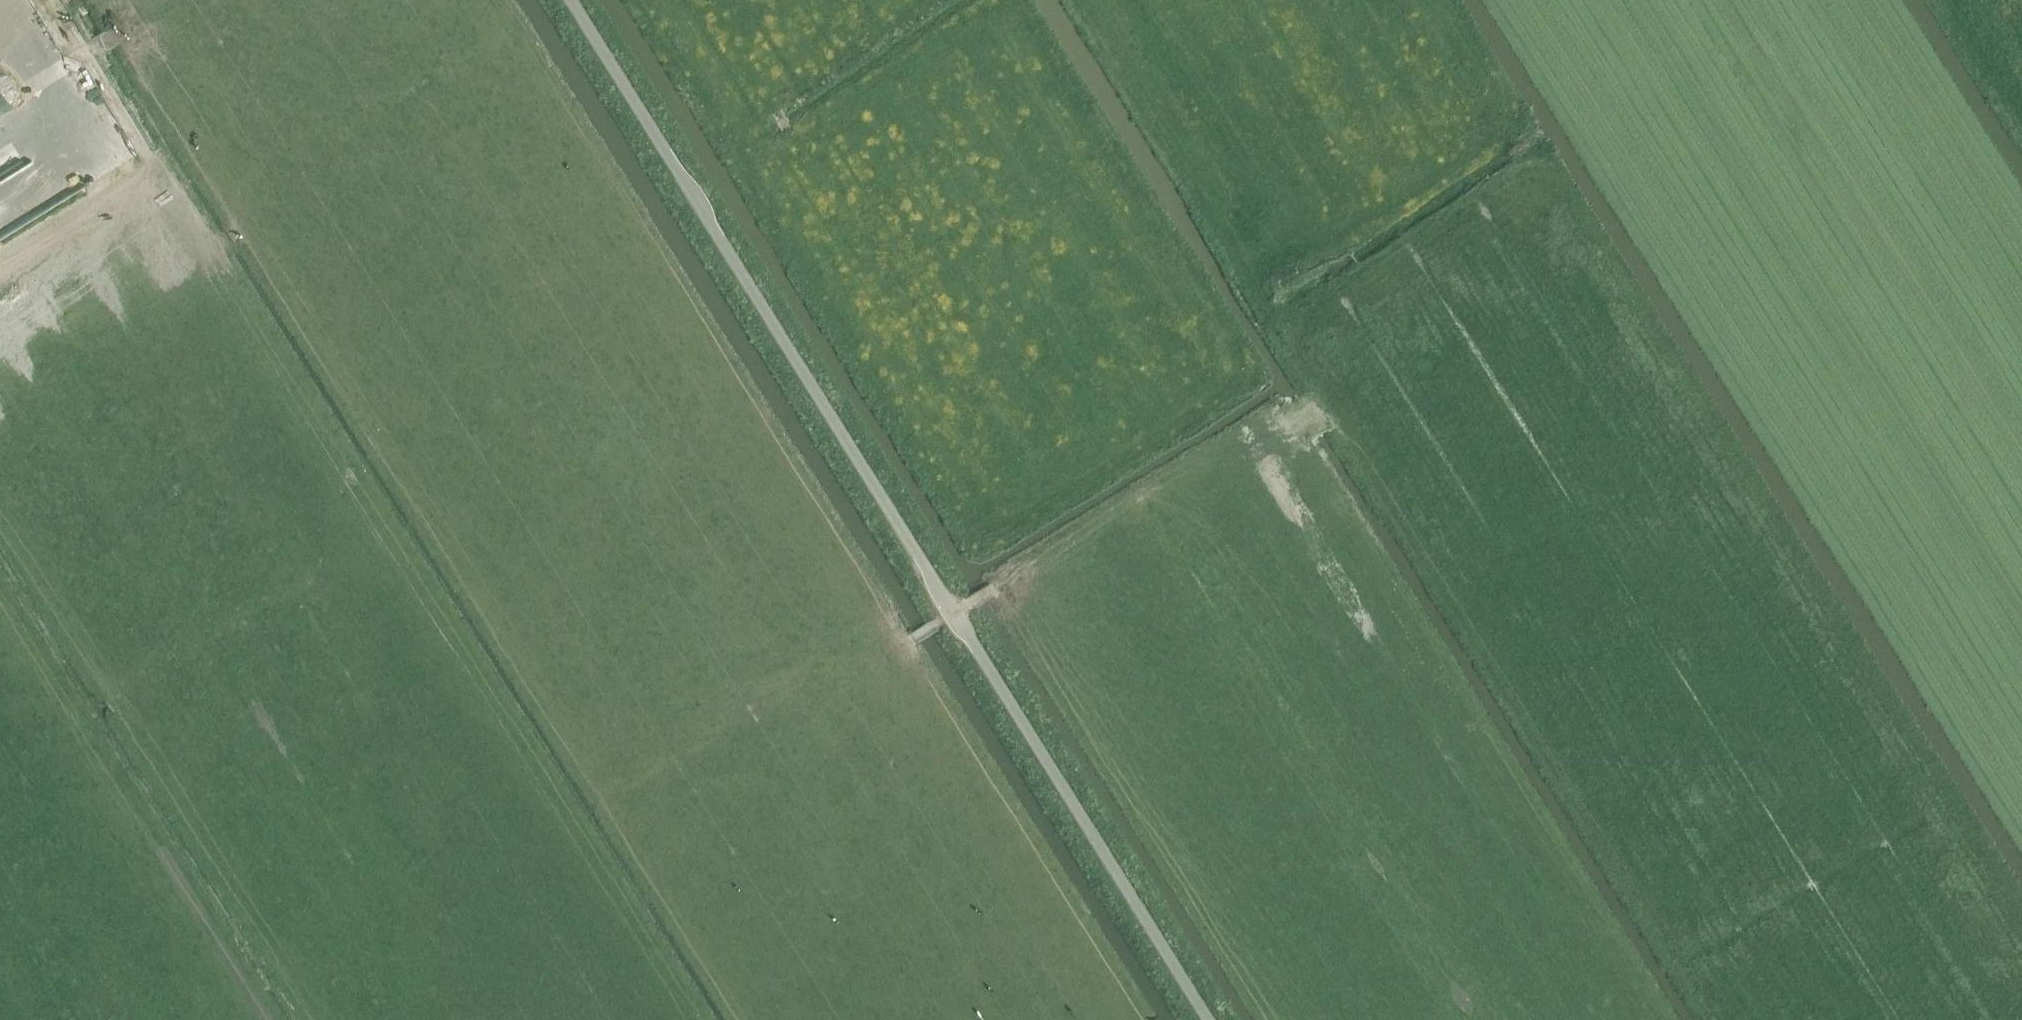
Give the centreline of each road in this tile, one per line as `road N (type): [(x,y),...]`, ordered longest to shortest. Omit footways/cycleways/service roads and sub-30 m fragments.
road 1 (unclassified): [(1205,1019),(568,0)]

